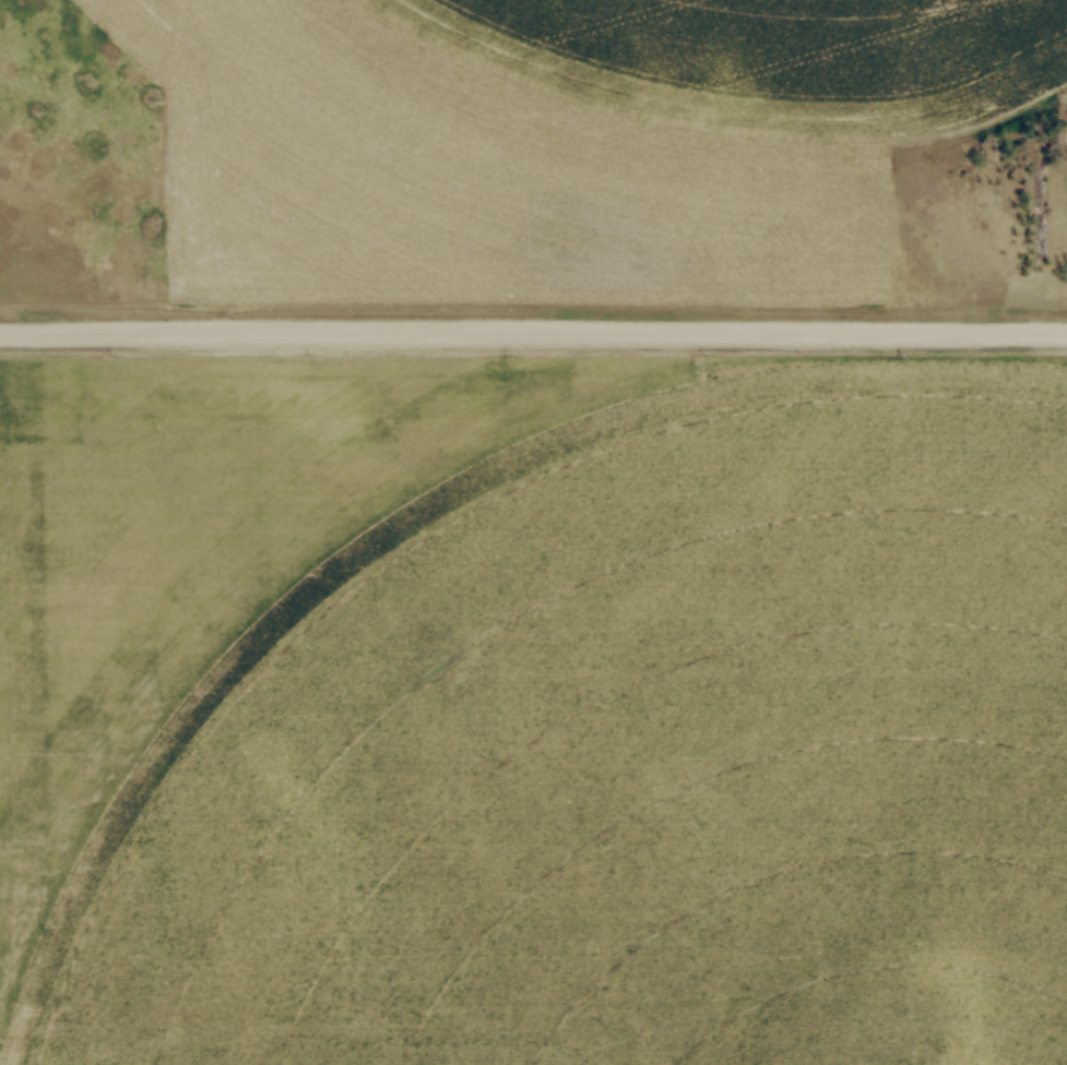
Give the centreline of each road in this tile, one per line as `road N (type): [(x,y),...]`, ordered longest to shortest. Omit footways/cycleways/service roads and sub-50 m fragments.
road 1 (residential): [(1066,334),(0,333)]

